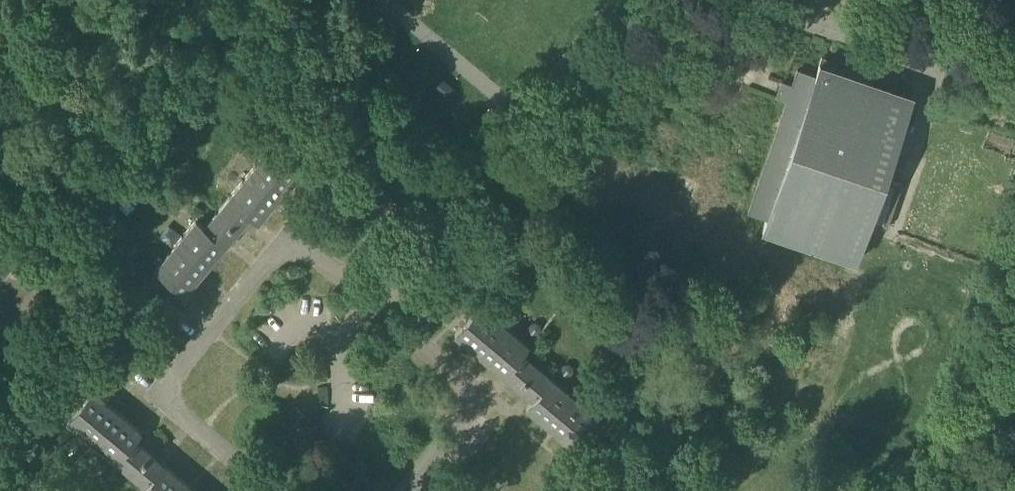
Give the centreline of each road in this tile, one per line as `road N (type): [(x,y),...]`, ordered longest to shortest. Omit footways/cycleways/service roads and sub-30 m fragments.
road 1 (unclassified): [(233,490),(155,419),(152,406),(282,252),(312,256)]
road 2 (unclassified): [(373,303),(478,399),(402,490)]
road 3 (unclassified): [(373,303),(532,126)]
road 4 (track): [(943,490),(1014,273)]
road 5 (unclassified): [(532,126),(391,0)]
road 6 (unclassified): [(532,126),(638,0)]

